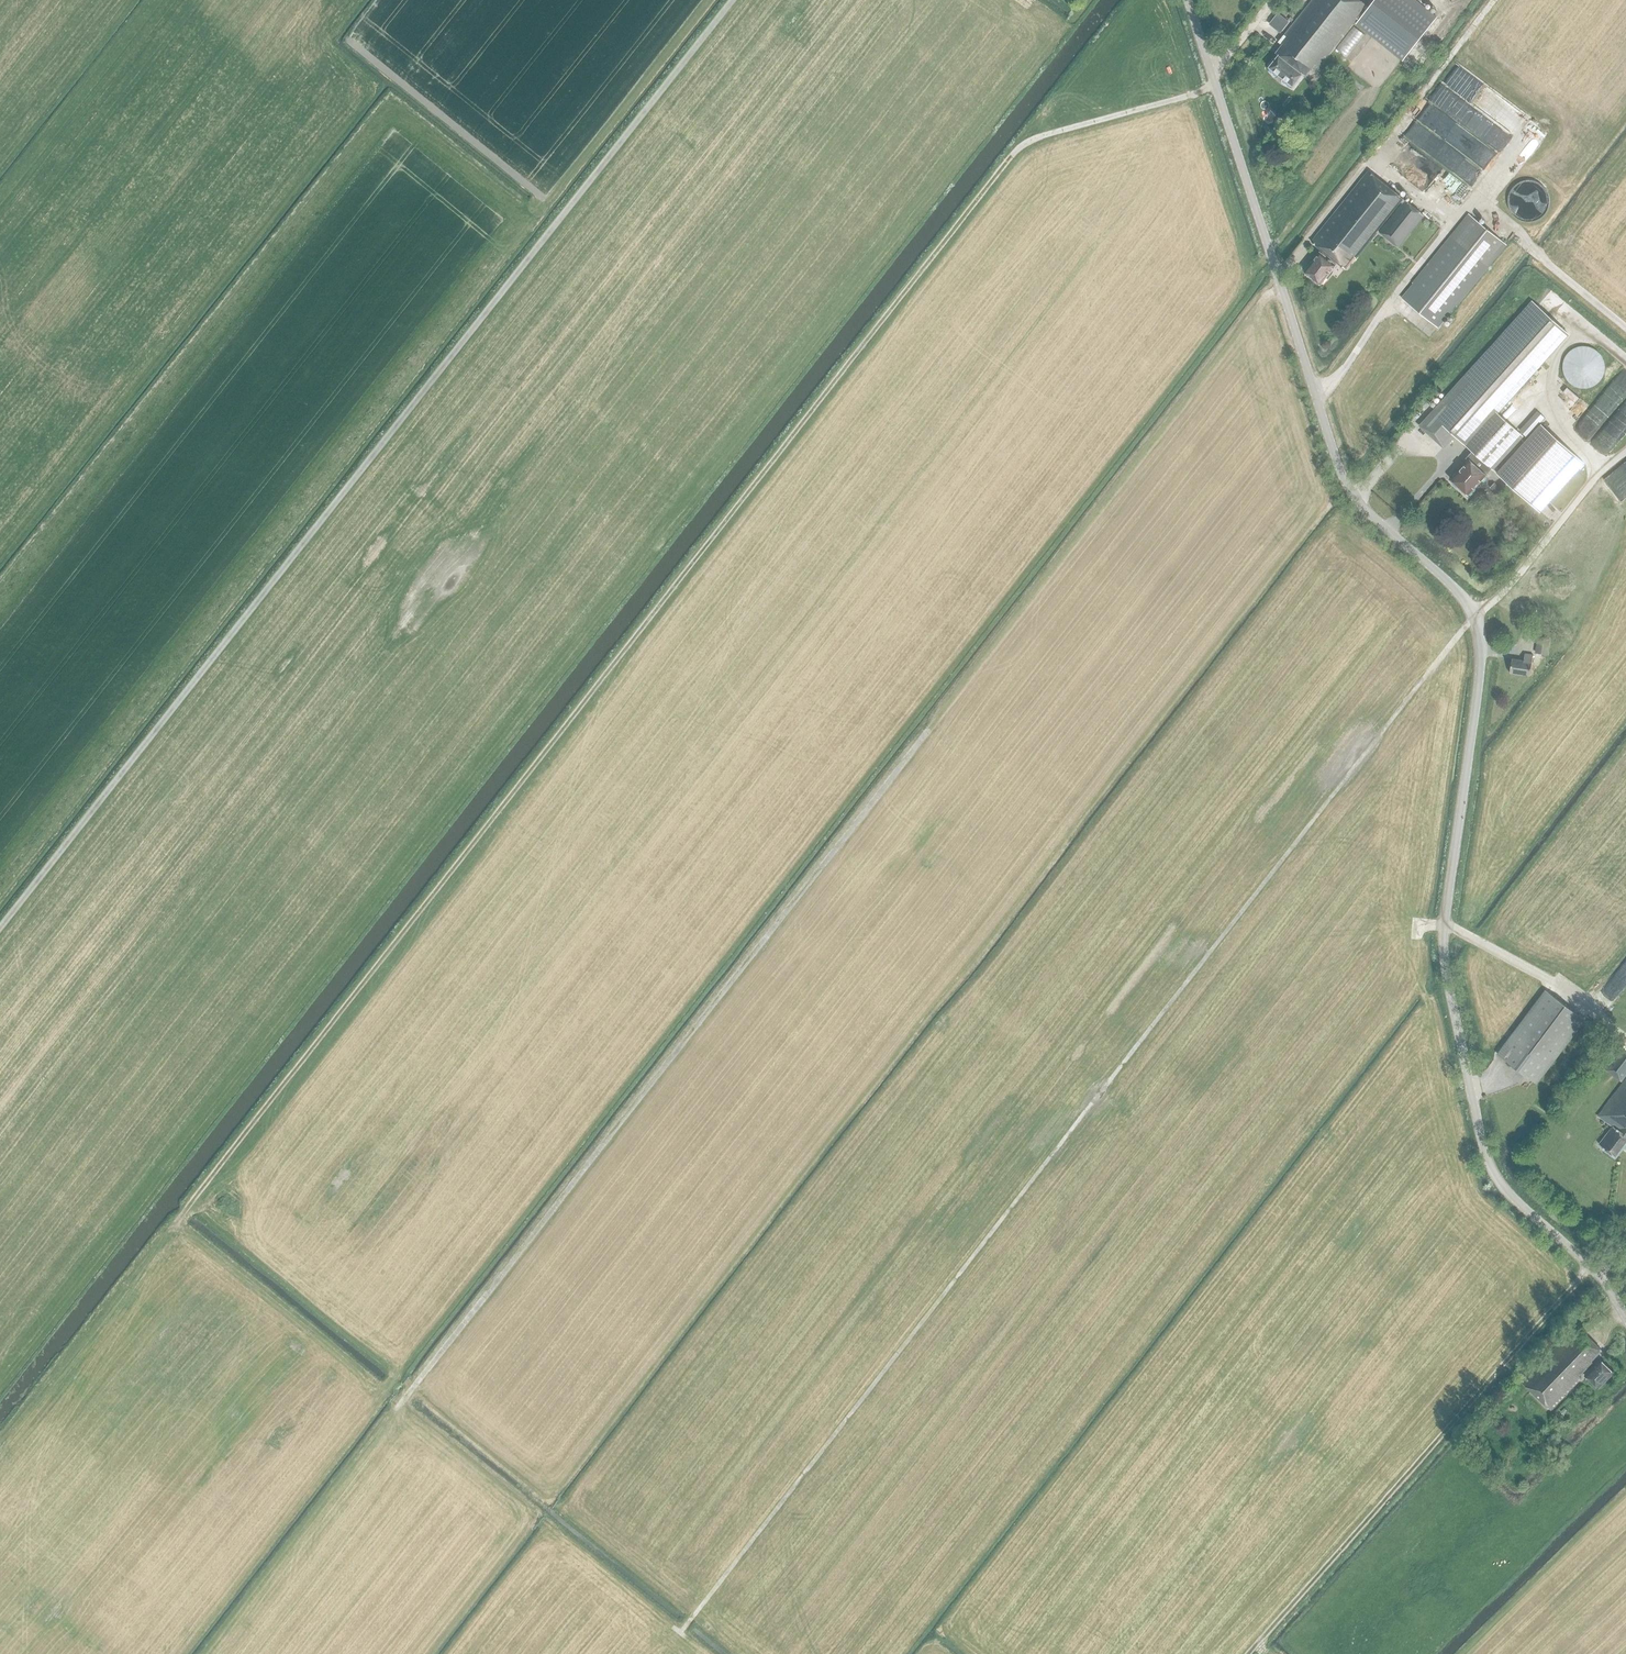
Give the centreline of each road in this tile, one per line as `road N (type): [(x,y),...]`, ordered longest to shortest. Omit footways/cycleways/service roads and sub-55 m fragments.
road 1 (tertiary): [(1625,1318),(1599,1275),(1509,1196),(1489,1160),(1444,938),(1480,629),(1462,593),(1361,508),(1340,473),(1188,0)]
road 2 (track): [(1589,1265),(1247,1653)]

